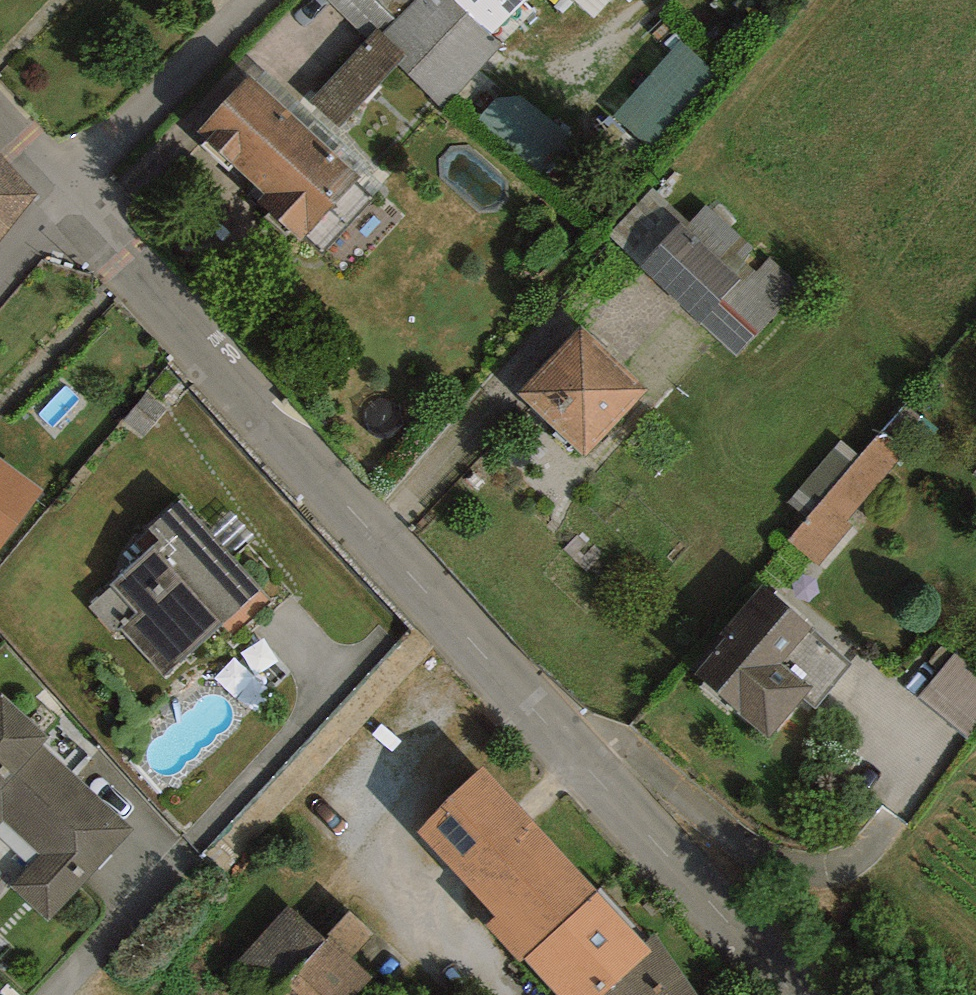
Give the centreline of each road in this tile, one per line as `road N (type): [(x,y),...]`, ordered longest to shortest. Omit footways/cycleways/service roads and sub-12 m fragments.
road 1 (tertiary): [(797,994),(615,807),(67,204)]
road 2 (residential): [(267,0),(67,204)]

